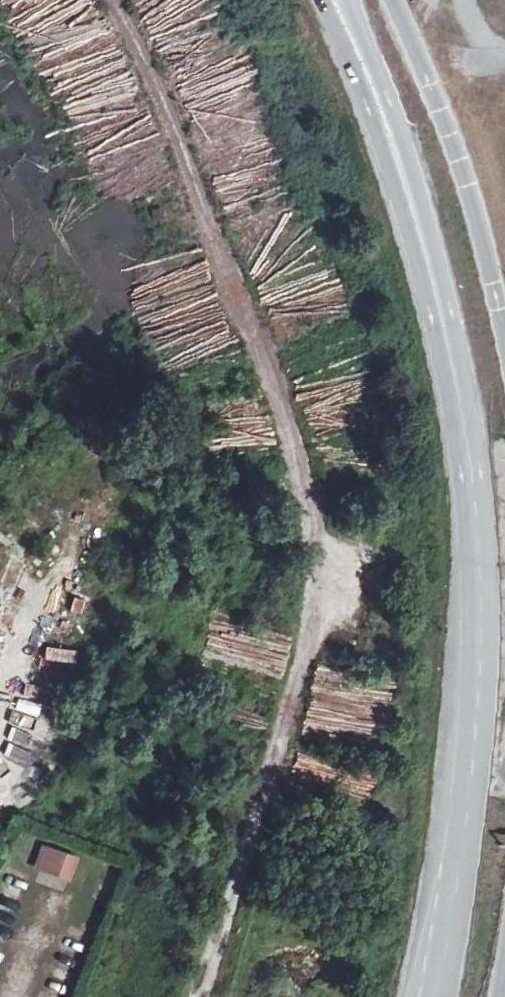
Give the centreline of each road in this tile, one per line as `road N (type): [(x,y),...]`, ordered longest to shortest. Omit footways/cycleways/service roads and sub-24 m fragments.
road 1 (primary): [(326,0),(402,180),(443,327),(463,477),(466,681),(458,776),(419,996)]
road 2 (primary): [(450,996),(482,753),(490,557),(482,407),(428,175),(367,0)]

